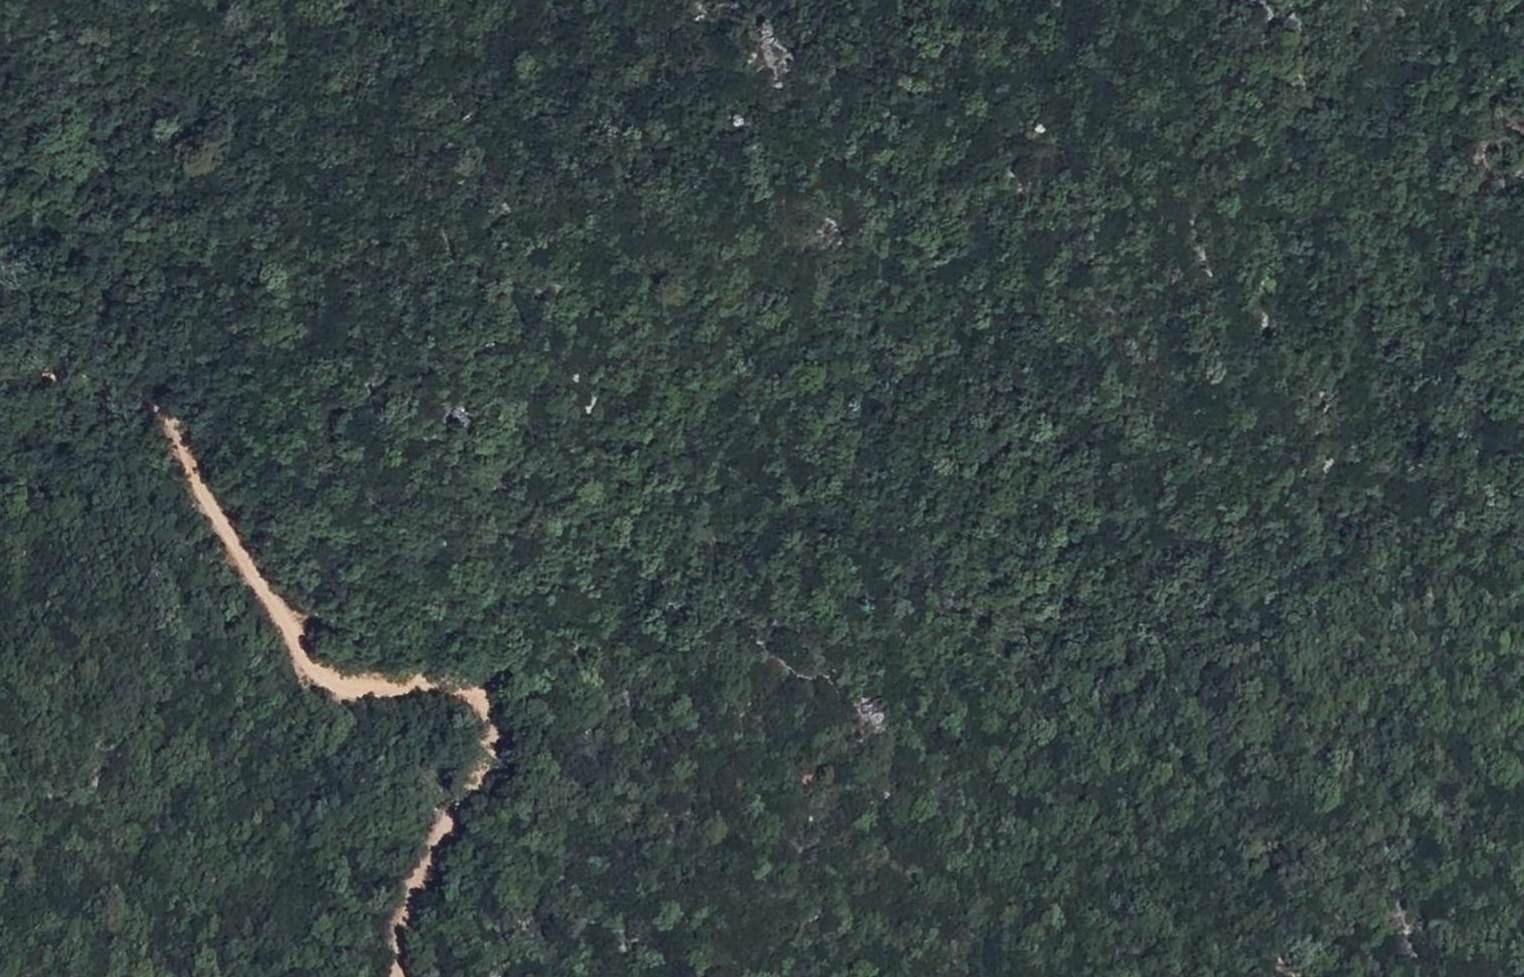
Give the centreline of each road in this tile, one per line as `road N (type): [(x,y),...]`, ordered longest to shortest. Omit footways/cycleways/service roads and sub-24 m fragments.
road 1 (track): [(393,976),(394,923),(458,797),(483,775),(495,742),(490,716),(470,694),(328,680),(299,646),(158,402),(110,382),(0,381)]

